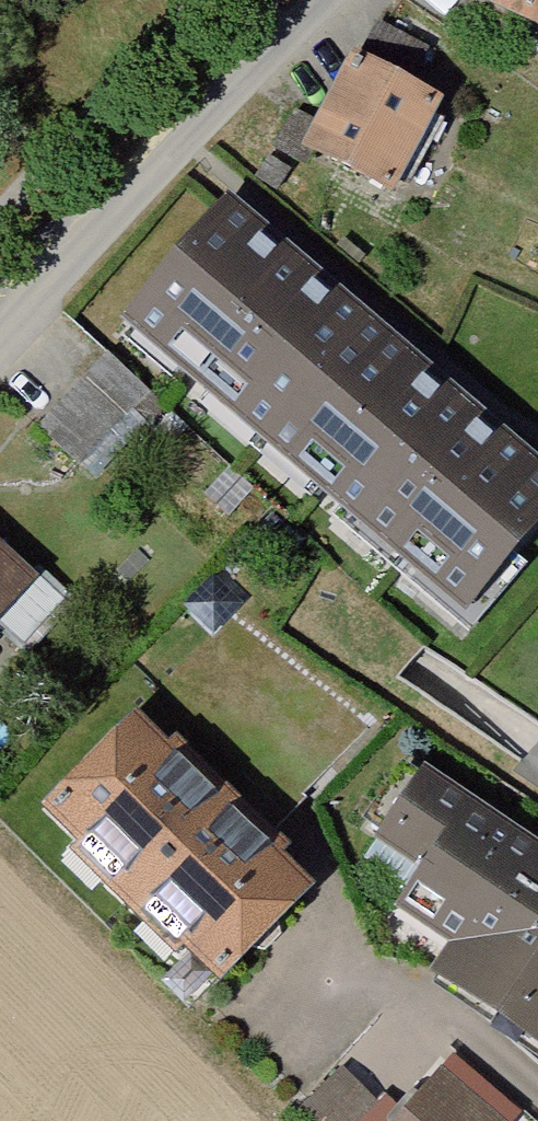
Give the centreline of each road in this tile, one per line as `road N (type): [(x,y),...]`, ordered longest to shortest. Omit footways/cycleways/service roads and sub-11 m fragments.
road 1 (residential): [(324,0),(0,336)]

